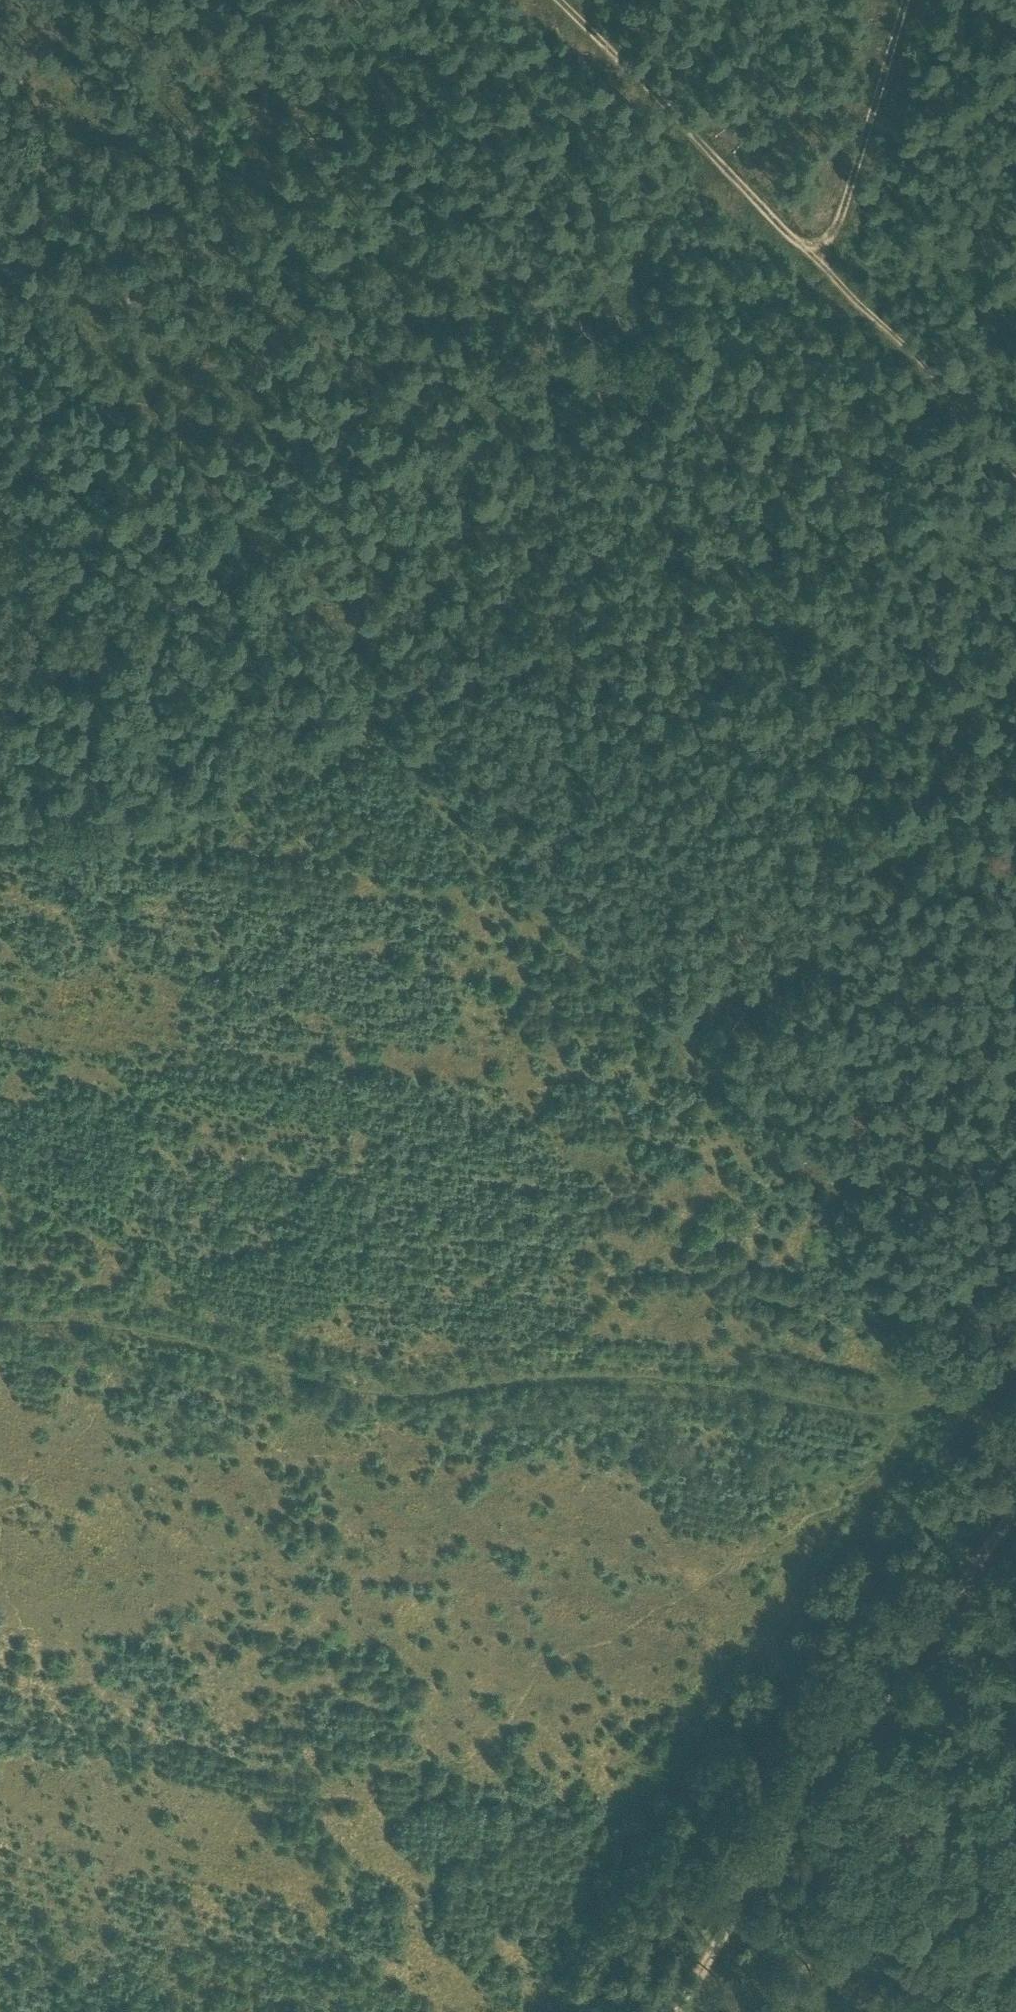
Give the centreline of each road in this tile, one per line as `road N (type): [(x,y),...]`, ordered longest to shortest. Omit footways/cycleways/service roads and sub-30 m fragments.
road 1 (track): [(556,0),(759,197),(1015,477)]
road 2 (track): [(1015,1503),(768,1860),(678,2011)]
road 3 (track): [(909,0),(826,269)]

